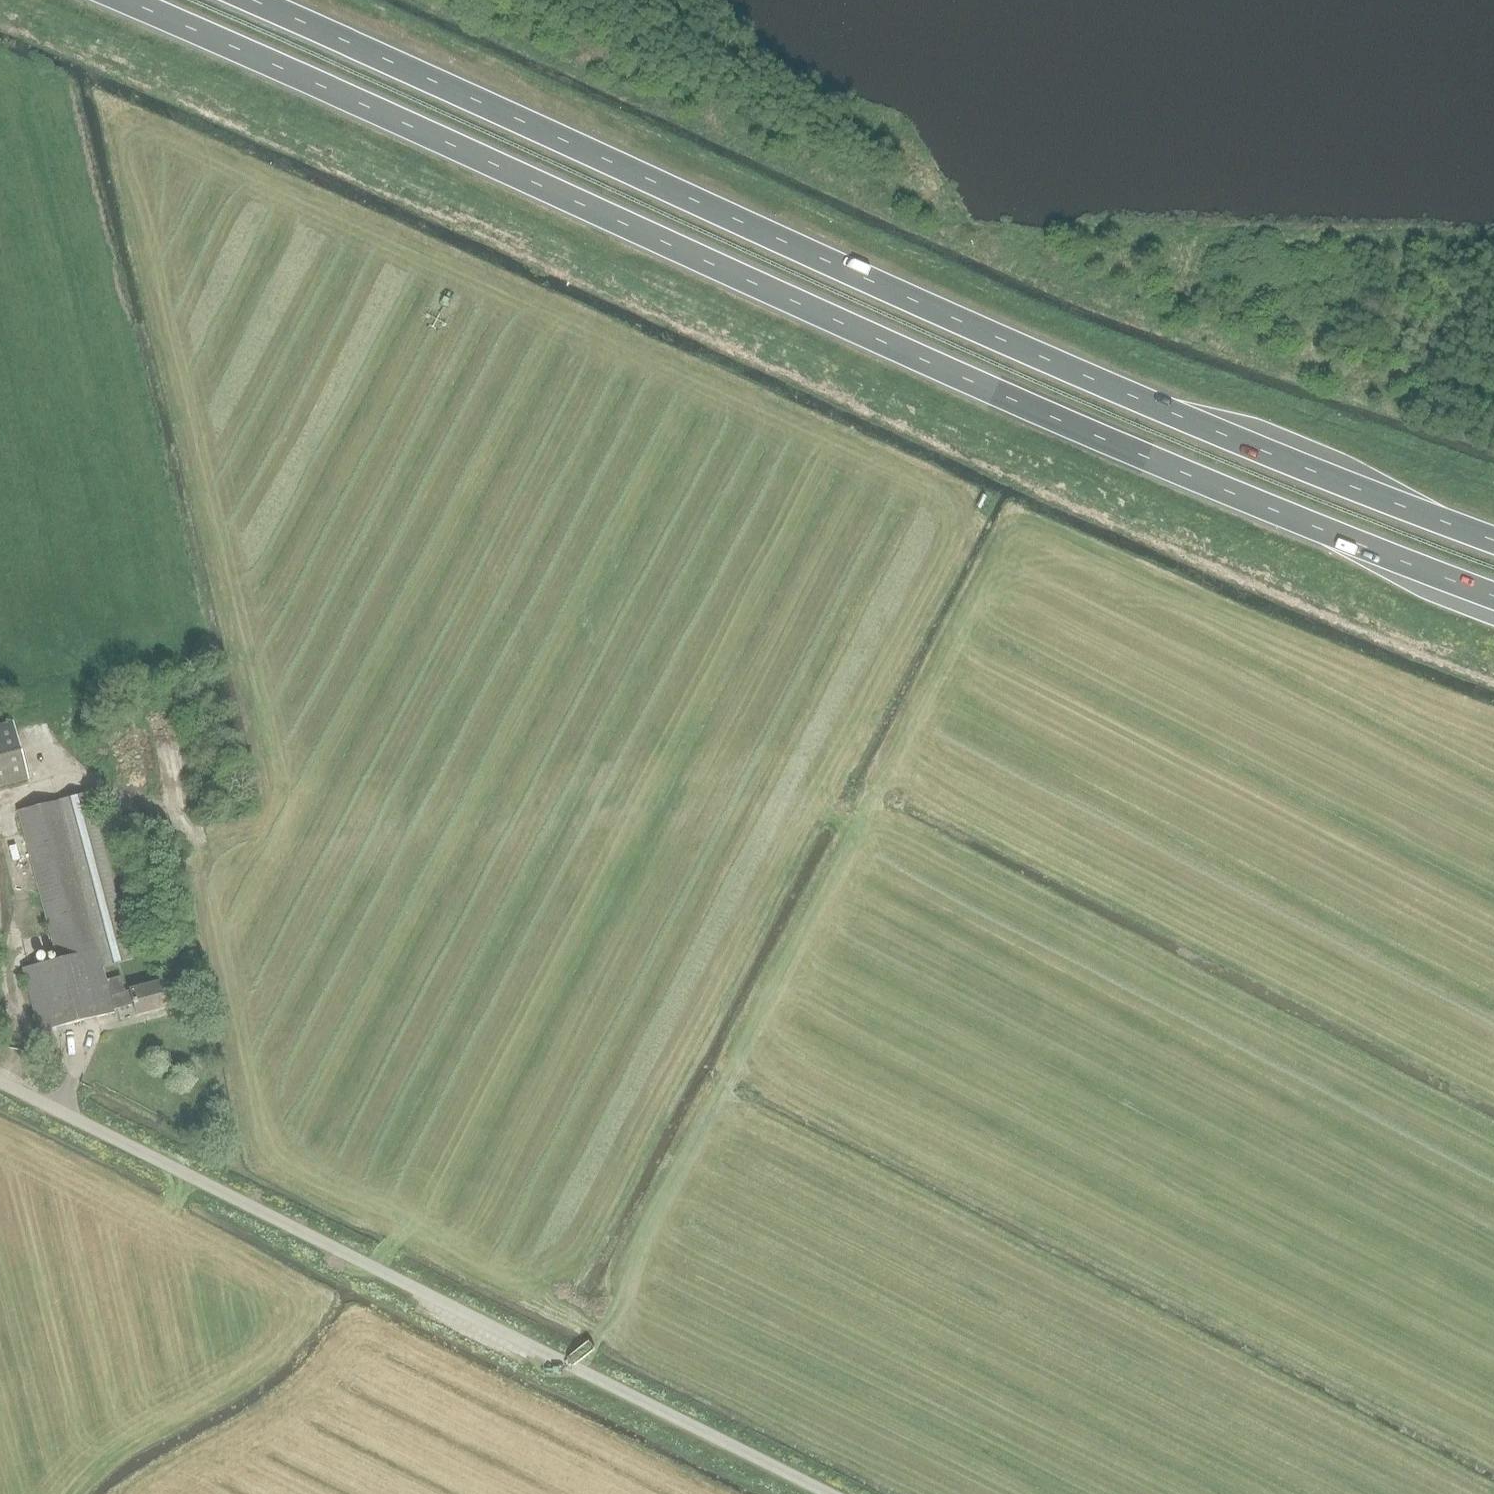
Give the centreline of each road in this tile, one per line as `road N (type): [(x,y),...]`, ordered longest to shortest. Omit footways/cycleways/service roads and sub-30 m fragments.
road 1 (trunk): [(123,0),(1128,452),(1493,595)]
road 2 (trunk): [(1493,540),(1133,397),(246,0)]
road 3 (unclassified): [(830,1493),(0,1081)]

